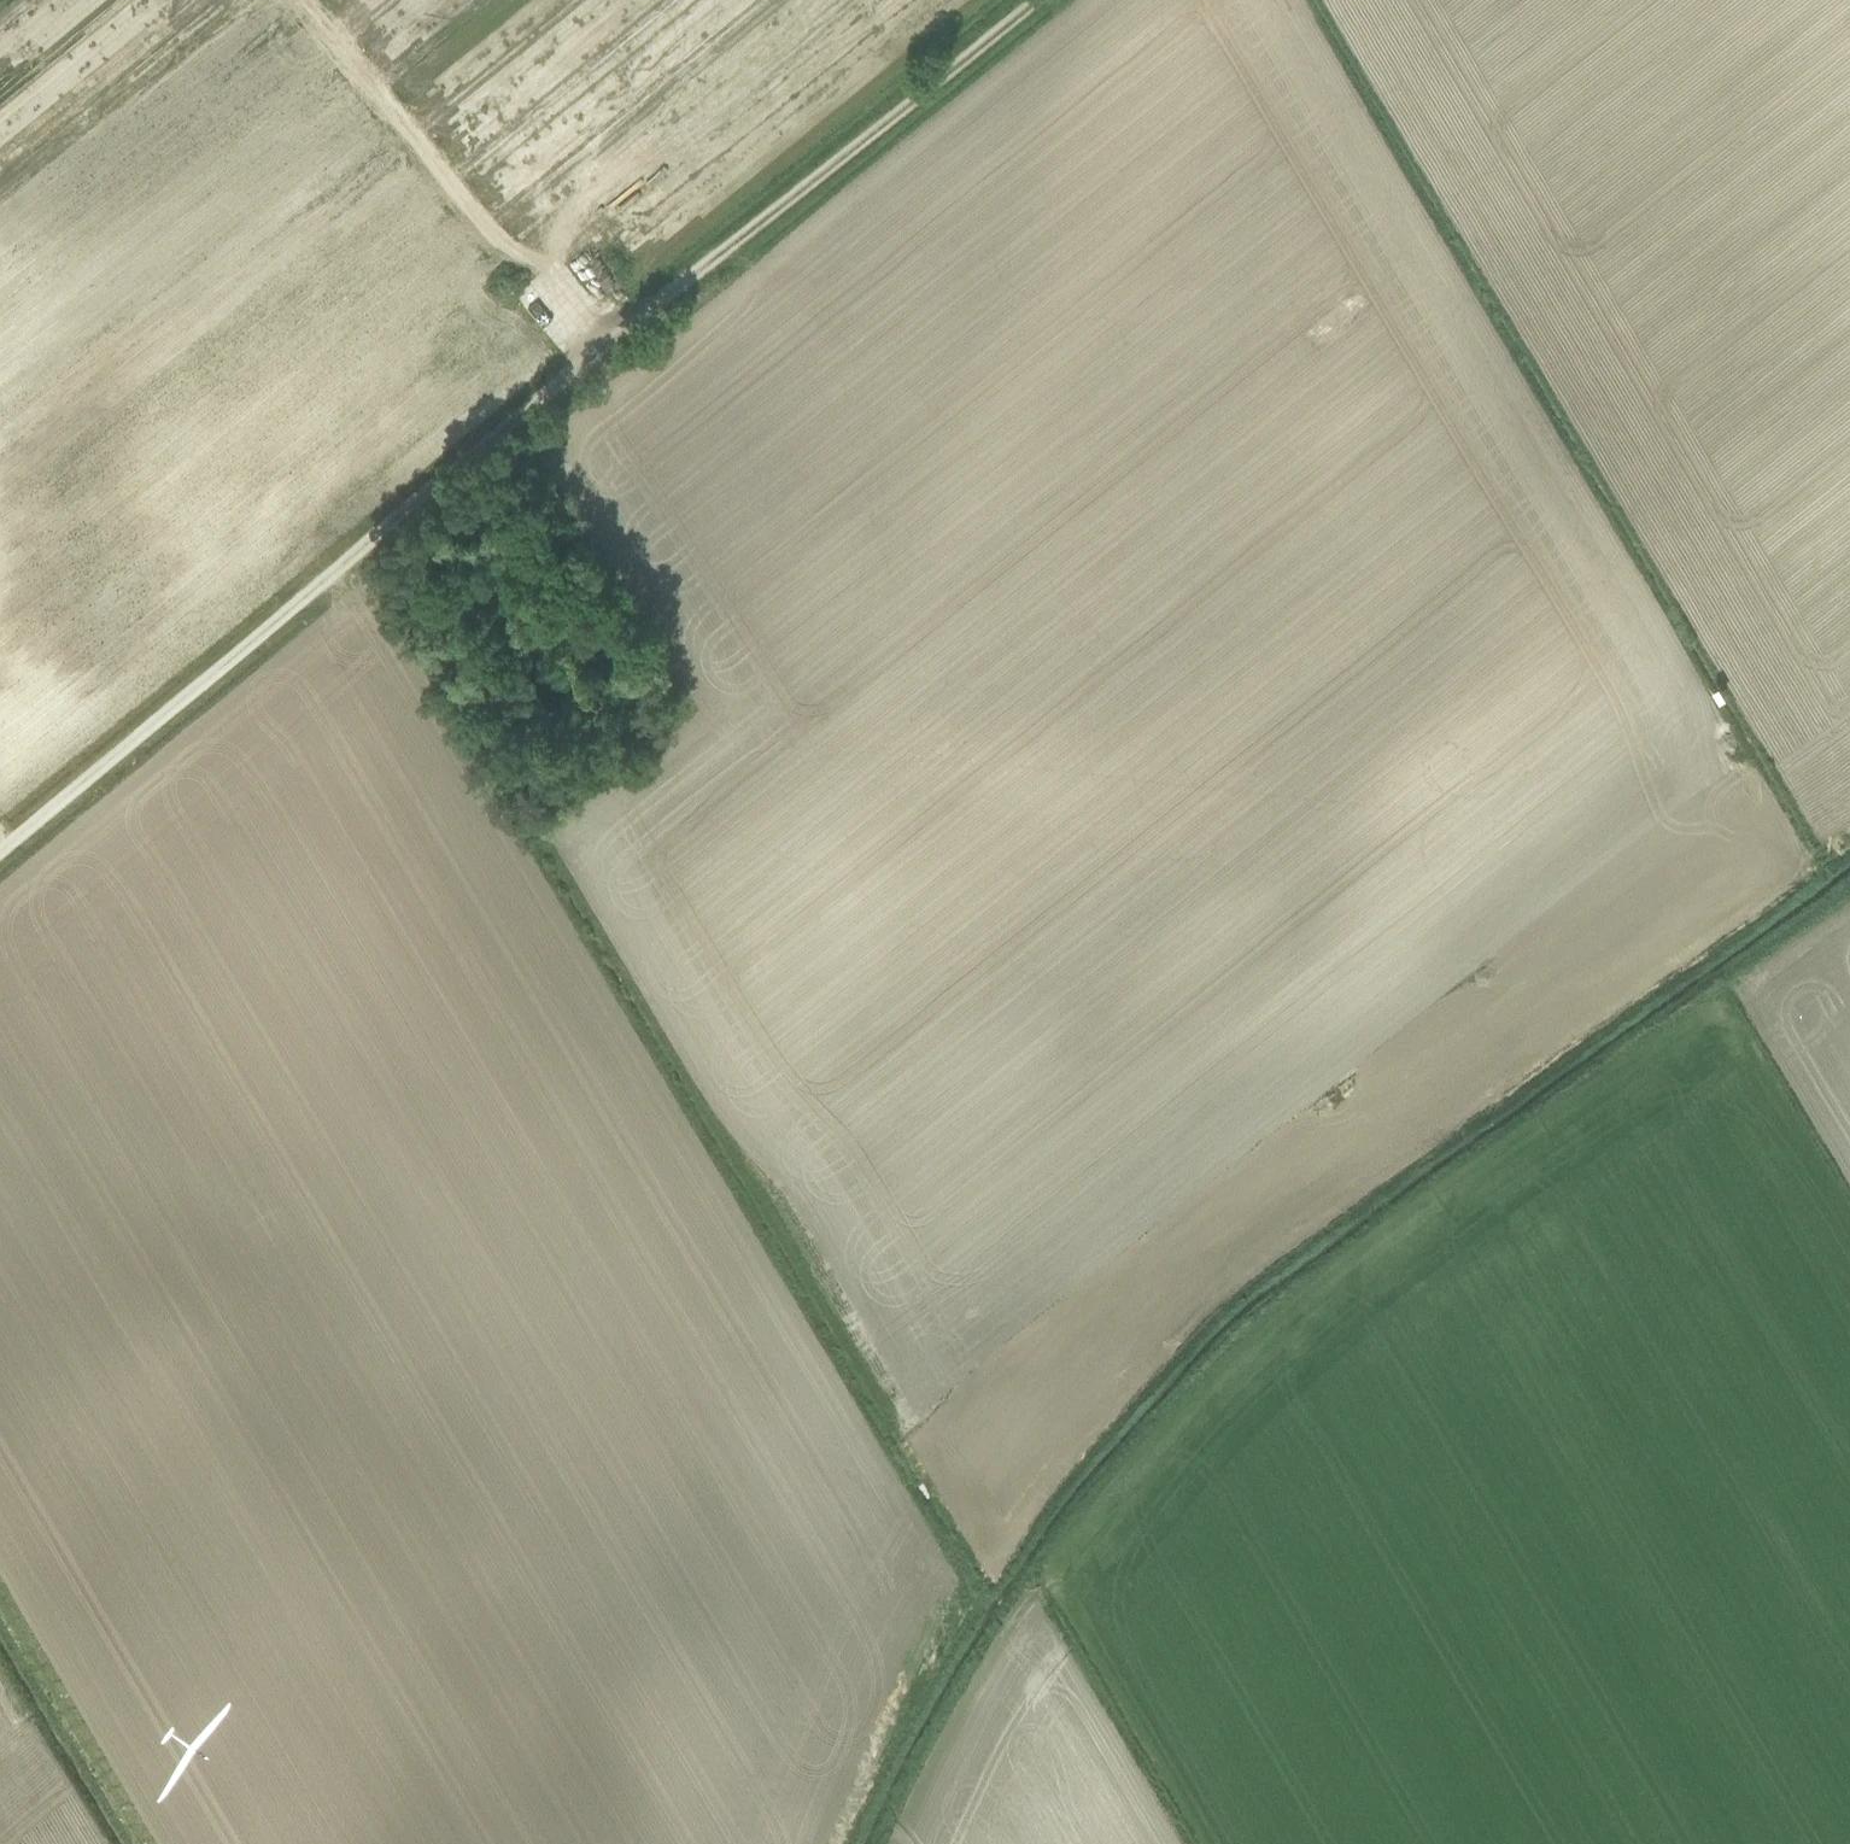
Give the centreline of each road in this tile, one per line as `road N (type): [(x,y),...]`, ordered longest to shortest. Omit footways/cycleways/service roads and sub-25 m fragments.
road 1 (track): [(1032,0),(0,848)]

